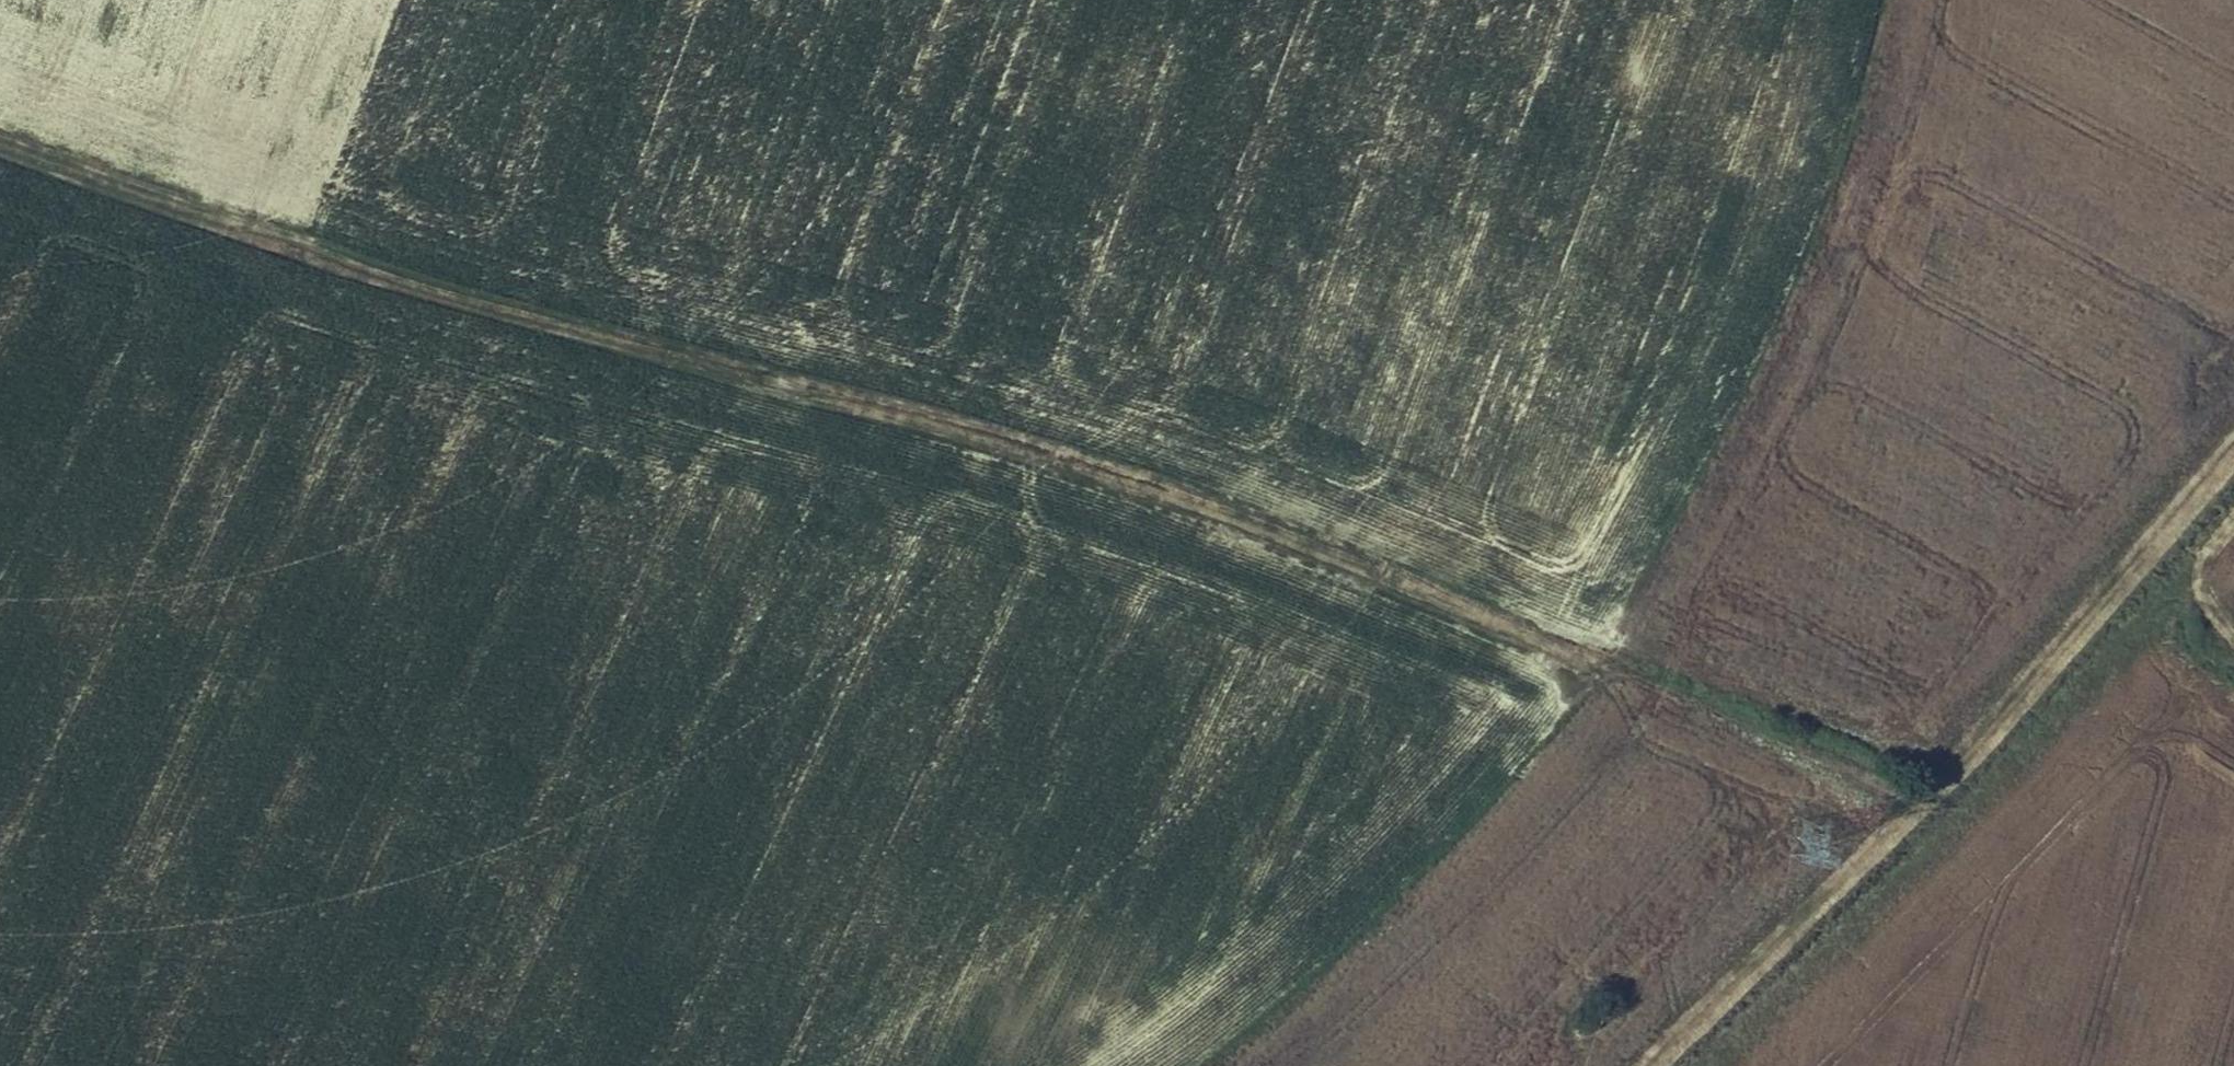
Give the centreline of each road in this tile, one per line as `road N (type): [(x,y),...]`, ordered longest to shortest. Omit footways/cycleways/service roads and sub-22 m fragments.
road 1 (track): [(0,138),(447,293),(1102,466),(1586,649),(1925,794)]
road 2 (track): [(2233,459),(1955,765),(1647,1065)]

